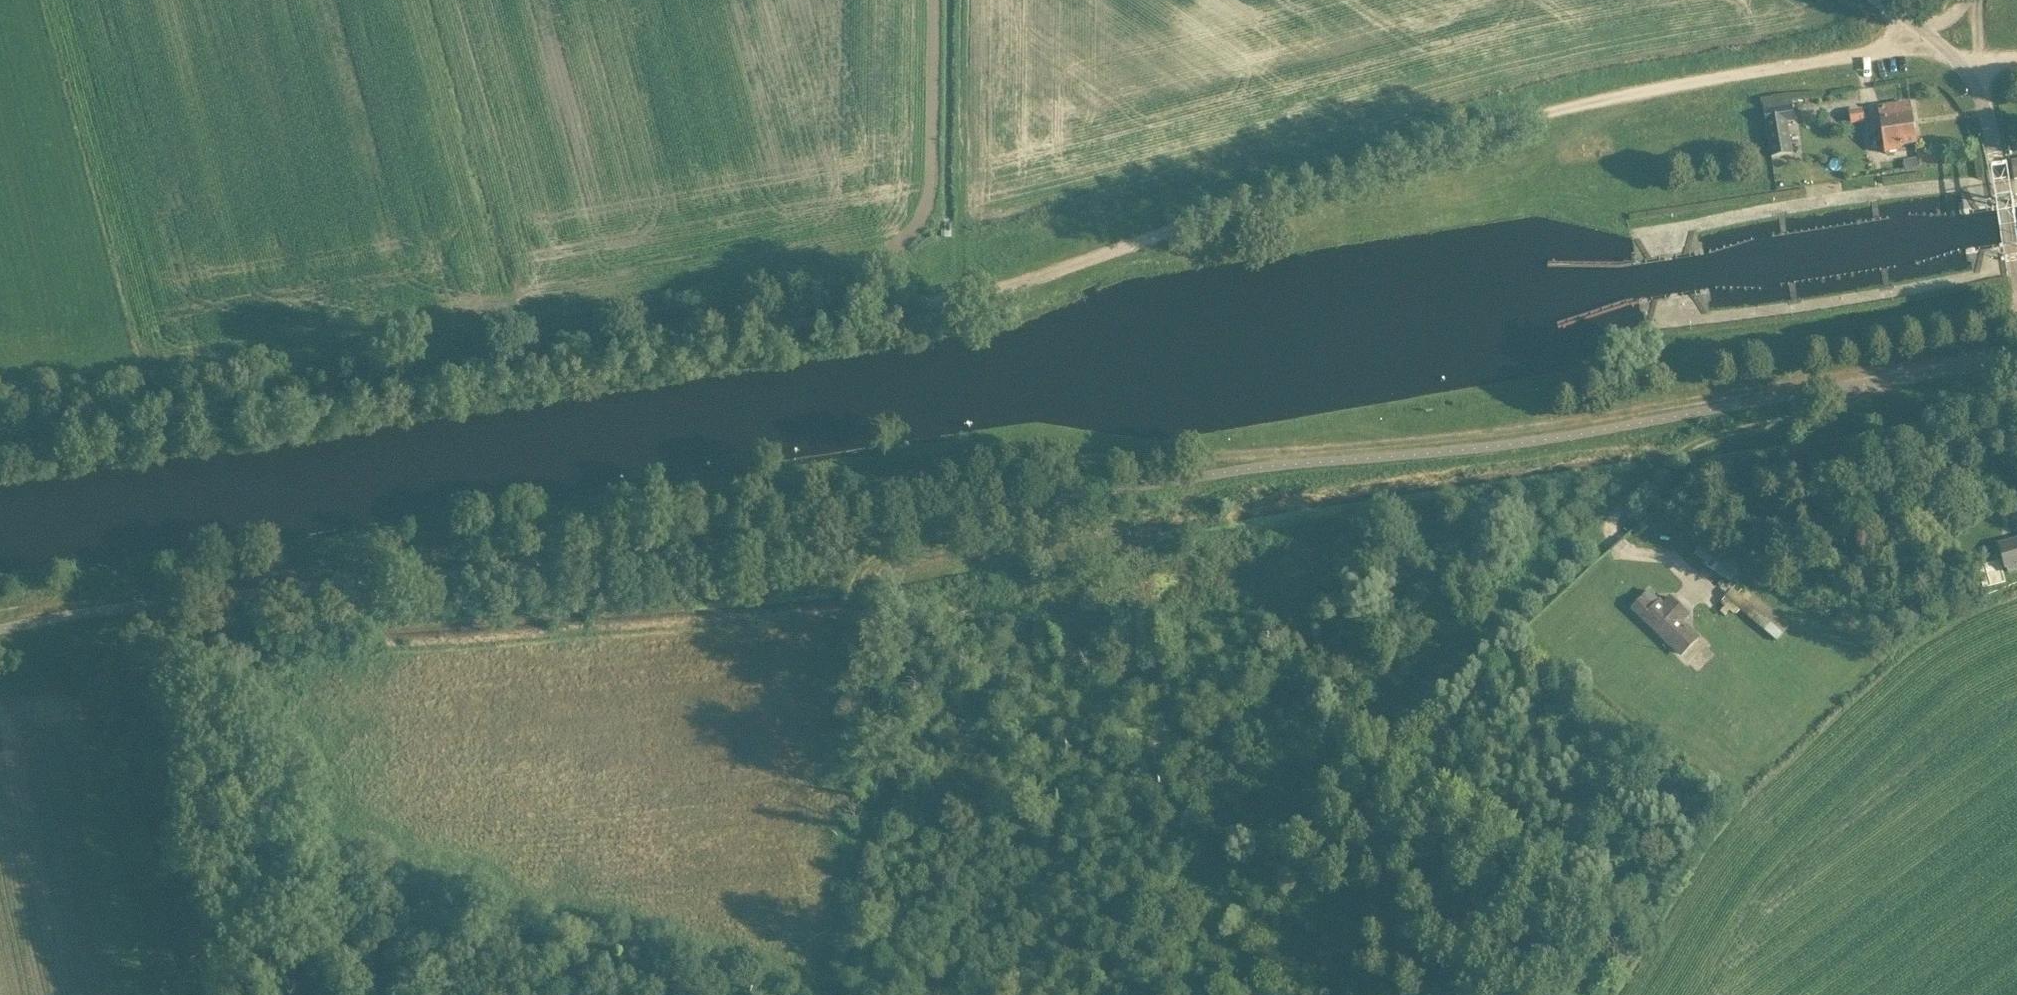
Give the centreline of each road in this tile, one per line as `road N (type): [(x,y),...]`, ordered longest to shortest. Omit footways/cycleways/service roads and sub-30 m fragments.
road 1 (unclassified): [(0,447),(932,307),(1395,155),(1609,101),(1906,48),(1957,56)]
road 2 (track): [(1866,375),(1441,440),(1186,456),(1006,456),(0,619)]
road 3 (track): [(1179,994),(1199,894),(1221,862),(1684,451),(1846,403),(1888,380)]
road 4 (track): [(191,994),(118,671),(176,638),(193,602)]
road 5 (unclassified): [(2016,275),(1992,122),(1957,56)]
road 6 (track): [(2016,300),(1987,346),(1866,375)]

